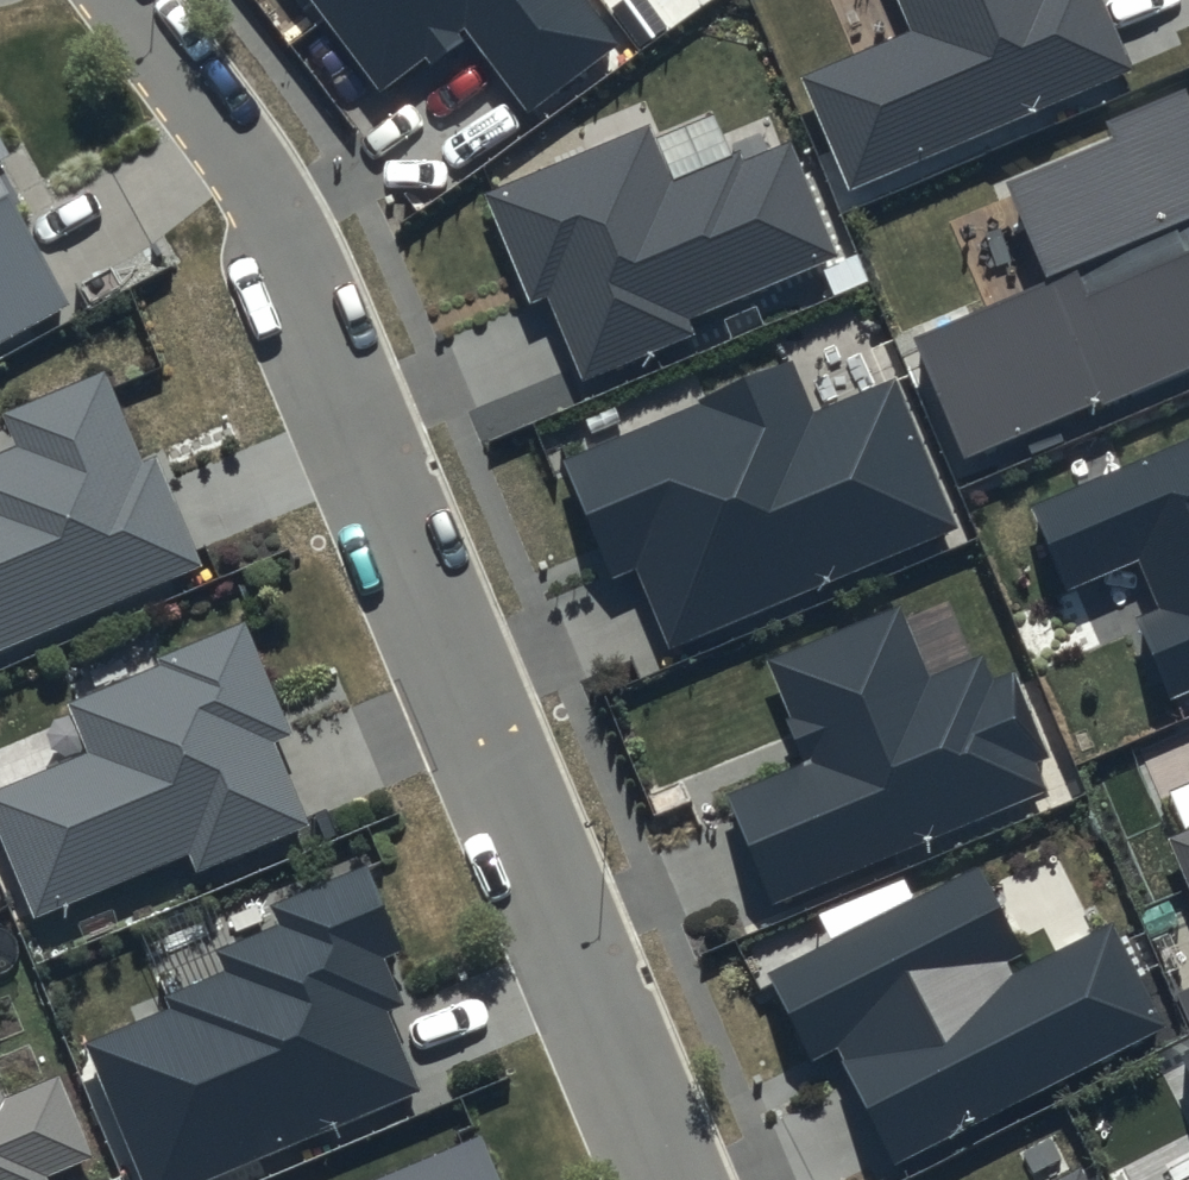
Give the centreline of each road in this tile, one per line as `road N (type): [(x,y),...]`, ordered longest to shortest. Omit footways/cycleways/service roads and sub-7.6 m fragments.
road 1 (residential): [(123,0),(211,118),(307,292),(685,1179)]

